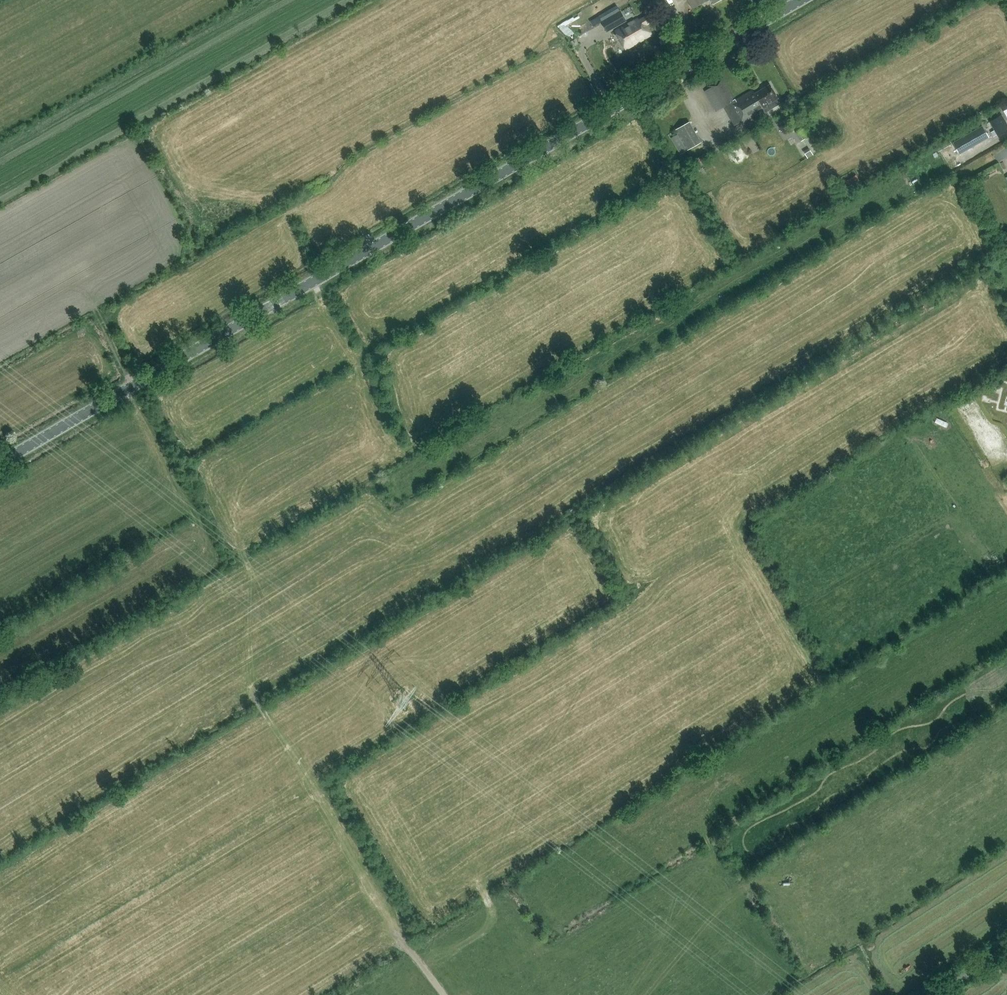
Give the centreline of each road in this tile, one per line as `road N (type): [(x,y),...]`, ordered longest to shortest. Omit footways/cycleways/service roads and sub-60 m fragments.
road 1 (tertiary): [(0,463),(802,0)]

